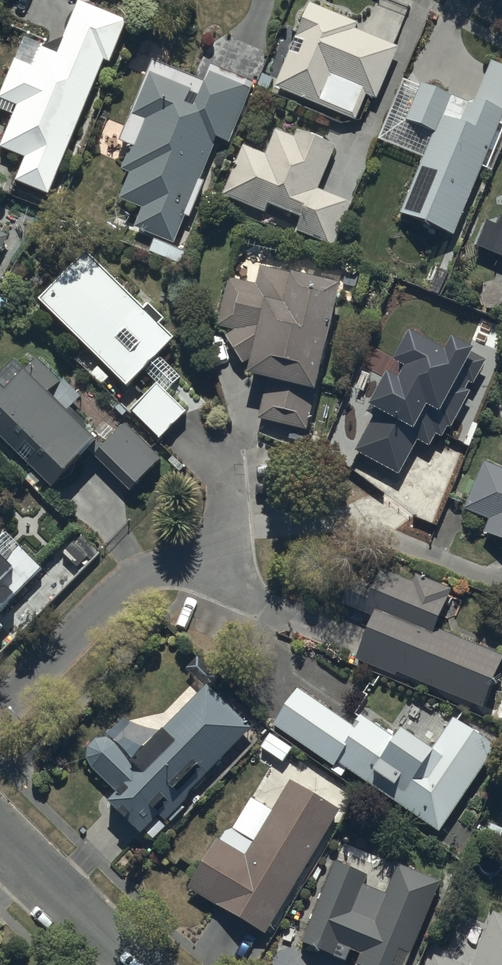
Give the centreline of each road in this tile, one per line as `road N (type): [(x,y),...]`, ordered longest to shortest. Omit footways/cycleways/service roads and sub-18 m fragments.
road 1 (residential): [(0,706),(133,580),(204,544),(226,498)]
road 2 (residential): [(131,964),(0,832)]

